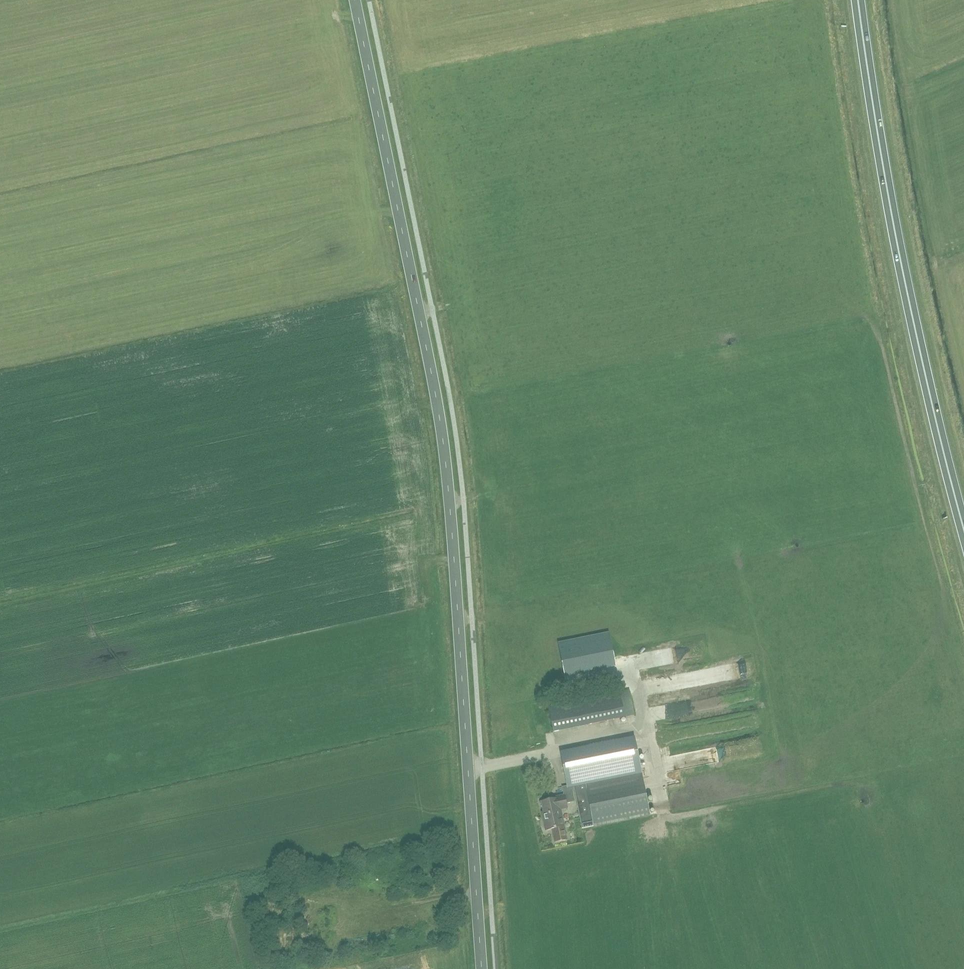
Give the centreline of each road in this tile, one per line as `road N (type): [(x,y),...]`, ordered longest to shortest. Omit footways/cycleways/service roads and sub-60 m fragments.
road 1 (tertiary): [(482,968),(443,443),(354,0)]
road 2 (trunk): [(963,527),(900,261),(858,0)]

